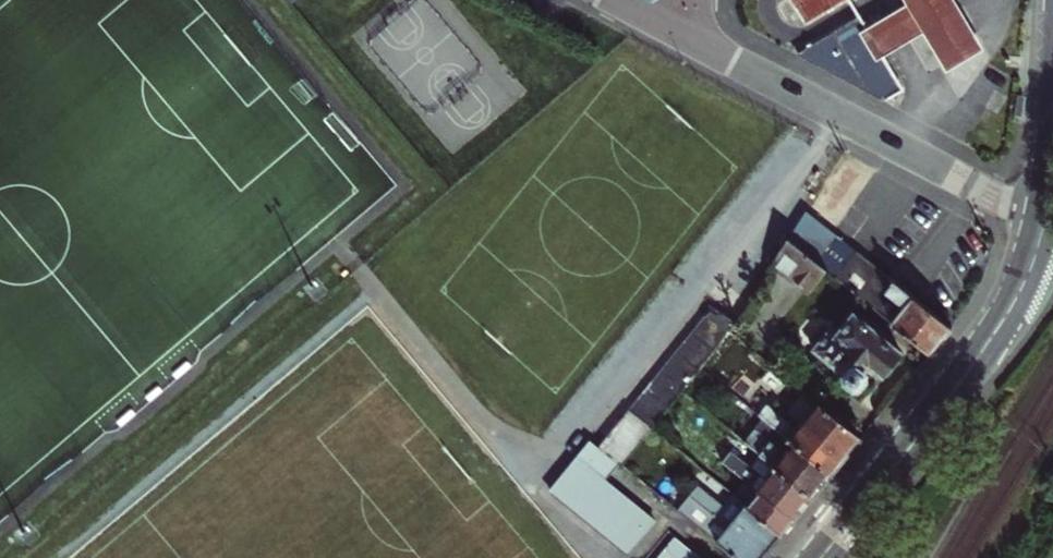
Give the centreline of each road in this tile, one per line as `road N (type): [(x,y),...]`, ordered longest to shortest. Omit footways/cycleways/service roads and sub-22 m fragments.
road 1 (residential): [(668,29),(994,196),(1045,214)]
road 2 (primary): [(1045,214),(1009,311),(832,546)]

